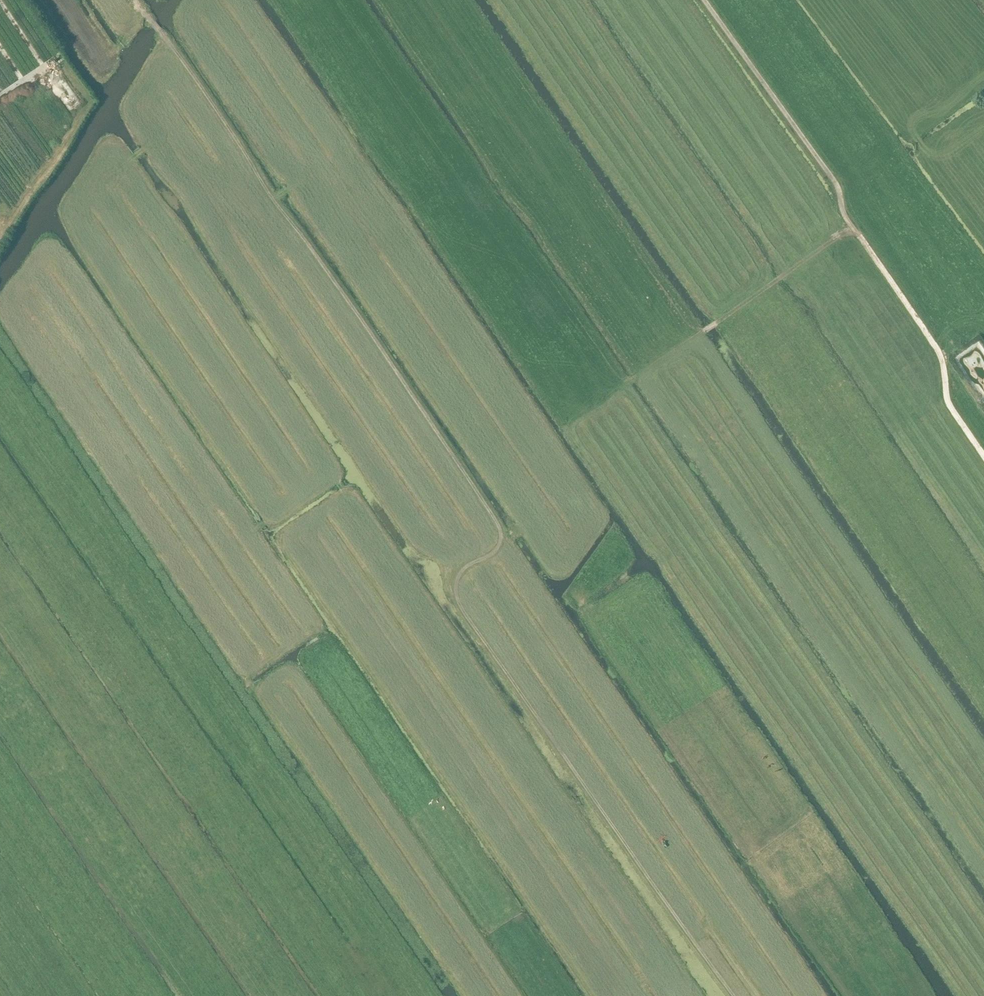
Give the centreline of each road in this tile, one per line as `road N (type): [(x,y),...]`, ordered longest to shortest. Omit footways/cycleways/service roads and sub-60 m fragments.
road 1 (track): [(983,456),(948,403),(941,355),(849,223),(840,191),(704,0)]

